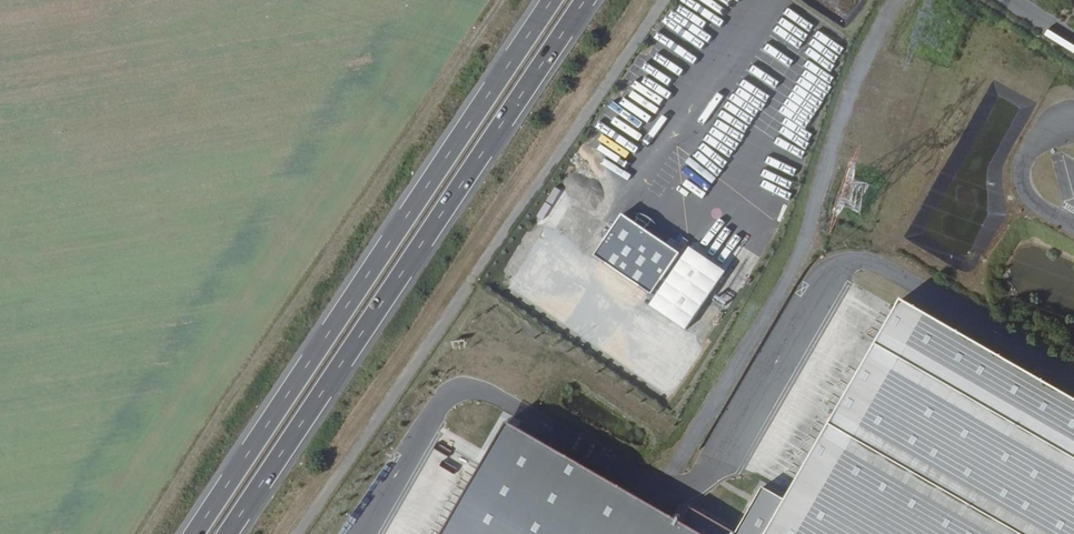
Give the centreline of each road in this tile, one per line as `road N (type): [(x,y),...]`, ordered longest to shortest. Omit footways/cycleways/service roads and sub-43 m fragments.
road 1 (trunk): [(227,533),(584,0)]
road 2 (trunk): [(552,0),(195,533)]
road 3 (track): [(490,0),(135,533)]

